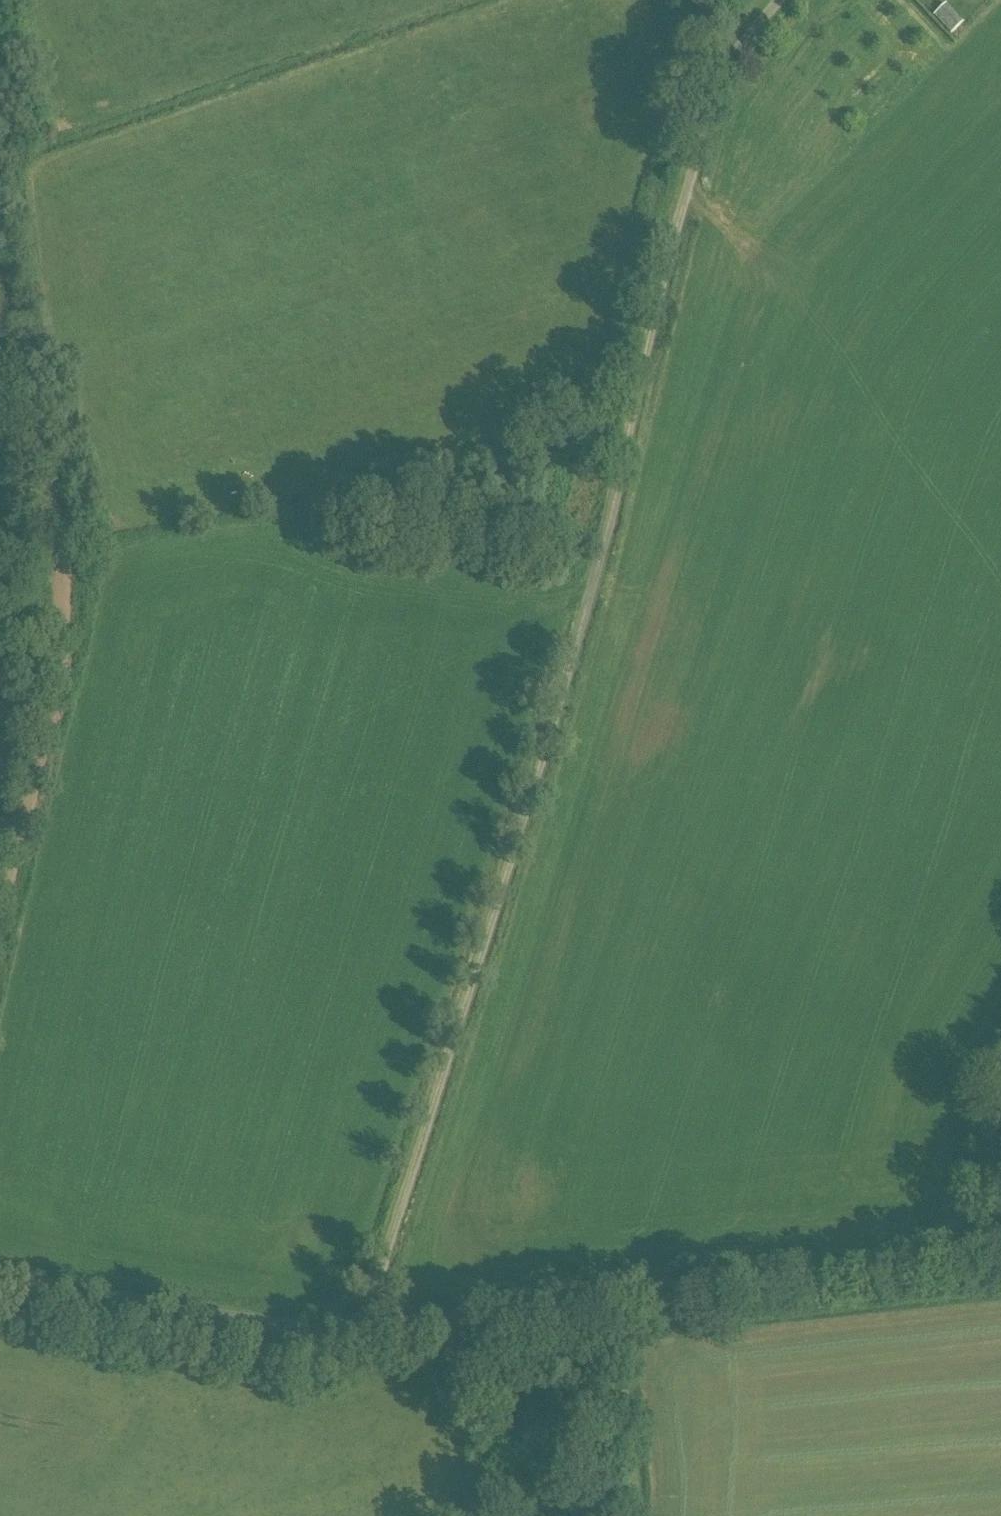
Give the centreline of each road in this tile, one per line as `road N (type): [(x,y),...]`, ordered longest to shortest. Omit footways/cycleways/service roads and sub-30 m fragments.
road 1 (unclassified): [(0,1277),(313,1327),(361,1327),(1000,1262)]
road 2 (track): [(0,914),(56,658),(62,564),(43,451),(0,340)]

